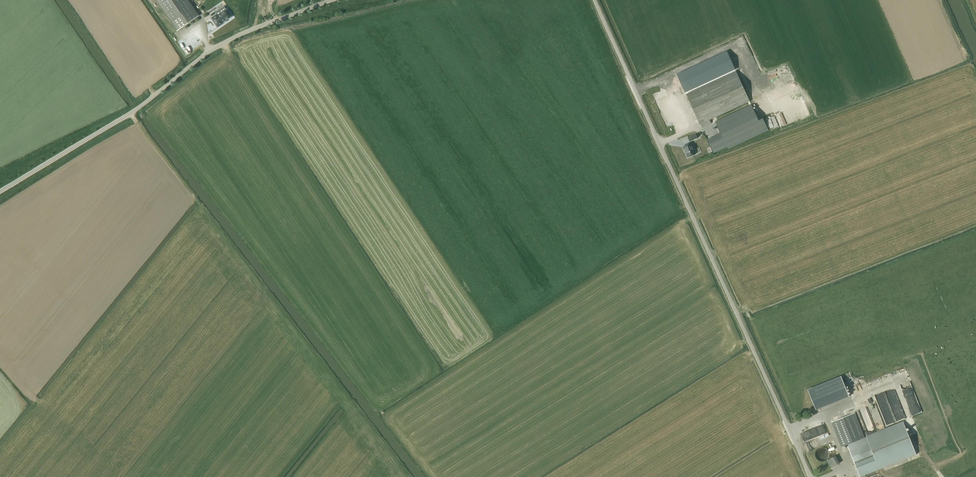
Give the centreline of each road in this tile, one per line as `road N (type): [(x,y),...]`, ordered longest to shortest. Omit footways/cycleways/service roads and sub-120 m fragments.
road 1 (unclassified): [(809,476),(594,0)]
road 2 (unclassified): [(0,192),(119,121),(229,36),(329,0)]

